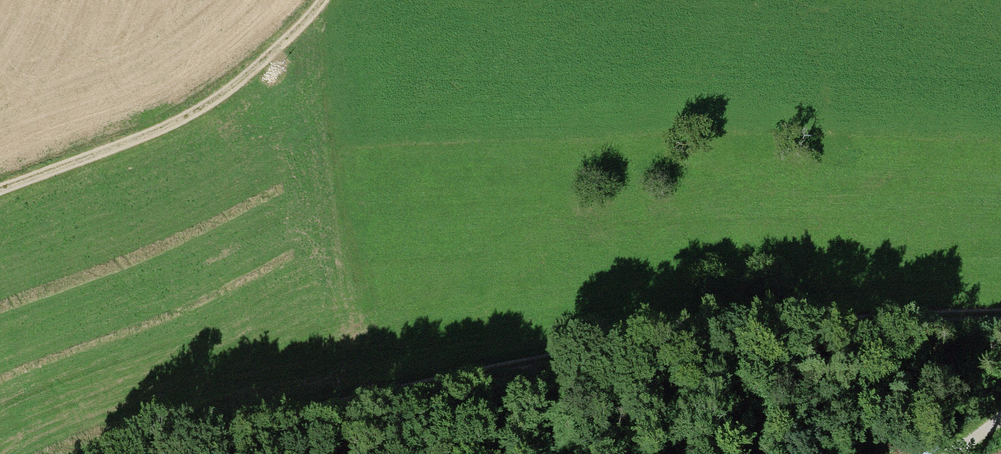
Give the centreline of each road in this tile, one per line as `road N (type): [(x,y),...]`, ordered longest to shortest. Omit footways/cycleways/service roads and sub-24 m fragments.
road 1 (track): [(122,453),(601,351),(725,332),(1000,315)]
road 2 (track): [(316,0),(285,41),(219,97),(0,189)]

